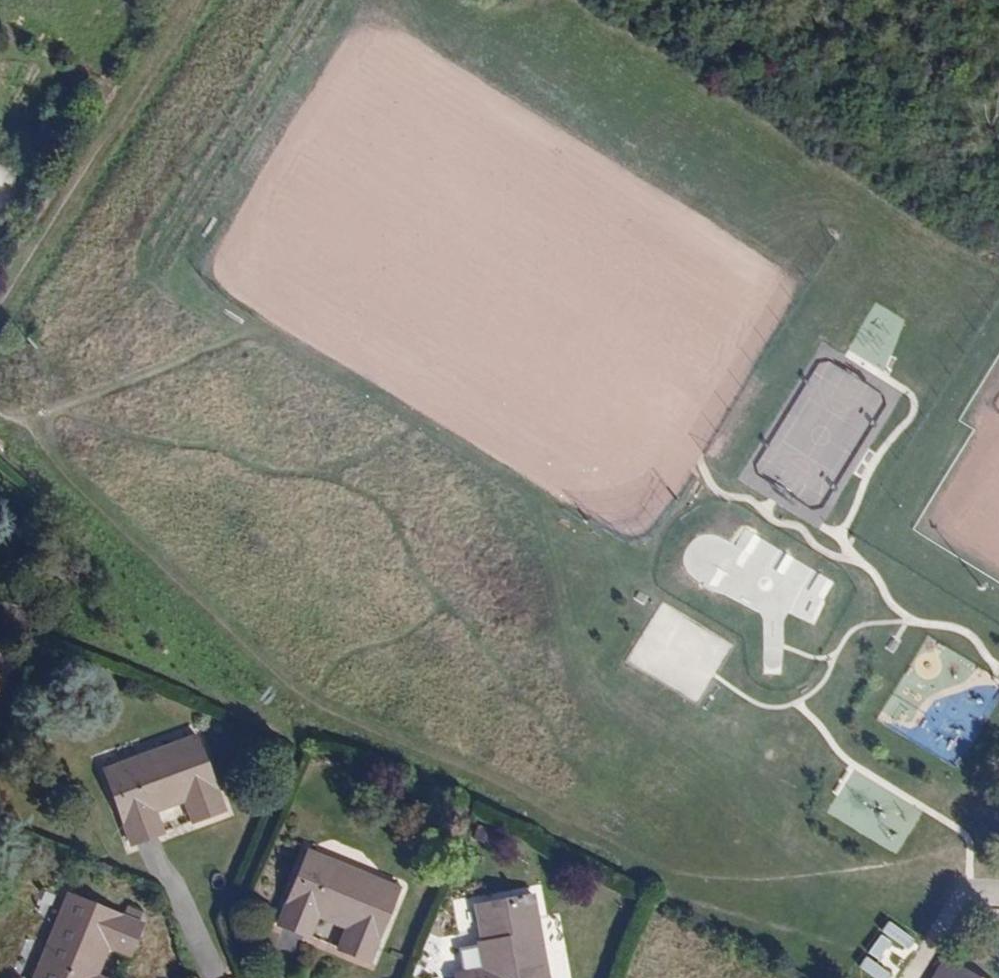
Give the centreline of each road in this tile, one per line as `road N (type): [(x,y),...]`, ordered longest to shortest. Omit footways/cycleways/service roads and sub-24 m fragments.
road 1 (track): [(0,316),(200,0)]

